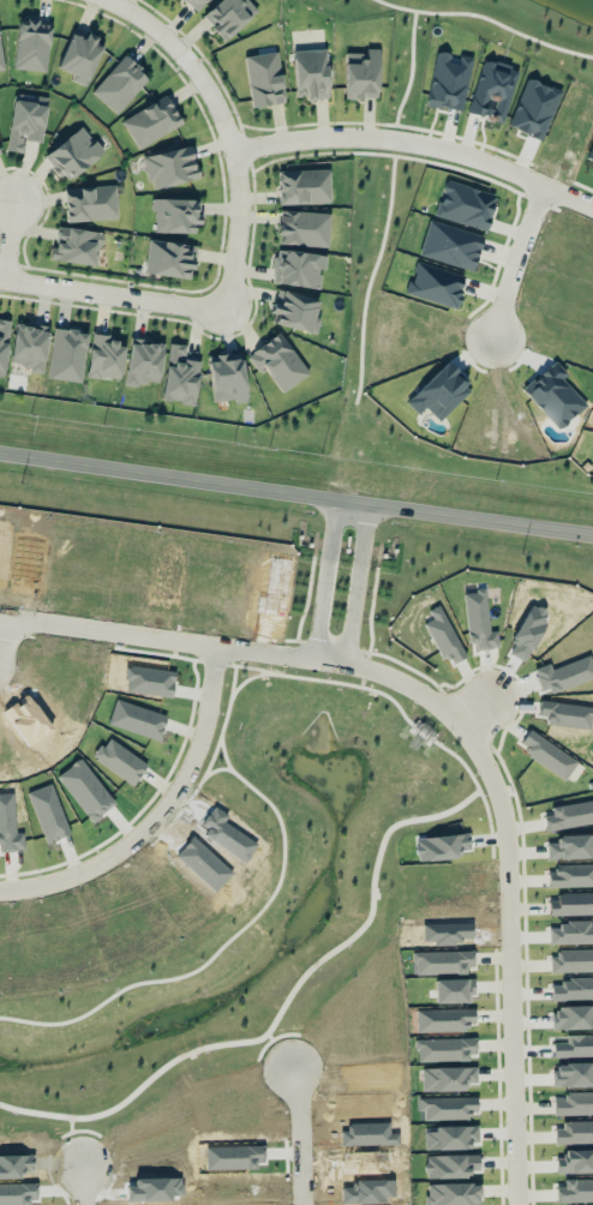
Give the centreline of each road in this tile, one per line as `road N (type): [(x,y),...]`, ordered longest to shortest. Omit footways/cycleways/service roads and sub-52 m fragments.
road 1 (residential): [(516,1204),(507,846),(499,795),(448,714),(399,682),(340,663),(0,617)]
road 2 (secondary): [(0,454),(592,534)]
road 3 (residential): [(111,0),(180,48),(221,107),(240,178),(228,310)]
road 4 (residential): [(214,646),(206,735),(181,787),(140,833),(82,871),(0,888)]
road 5 (residential): [(0,276),(228,310)]
road 6 (residential): [(384,137),(592,208)]
road 7 (residential): [(351,502),(330,527),(317,635),(330,661)]
road 8 (residential): [(330,661),(349,637),(364,533),(351,502)]
road 9 (residential): [(540,186),(491,336)]
road 10 (residential): [(235,149),(322,136),(384,137)]
road 11 (residential): [(308,1204),(304,1059)]

